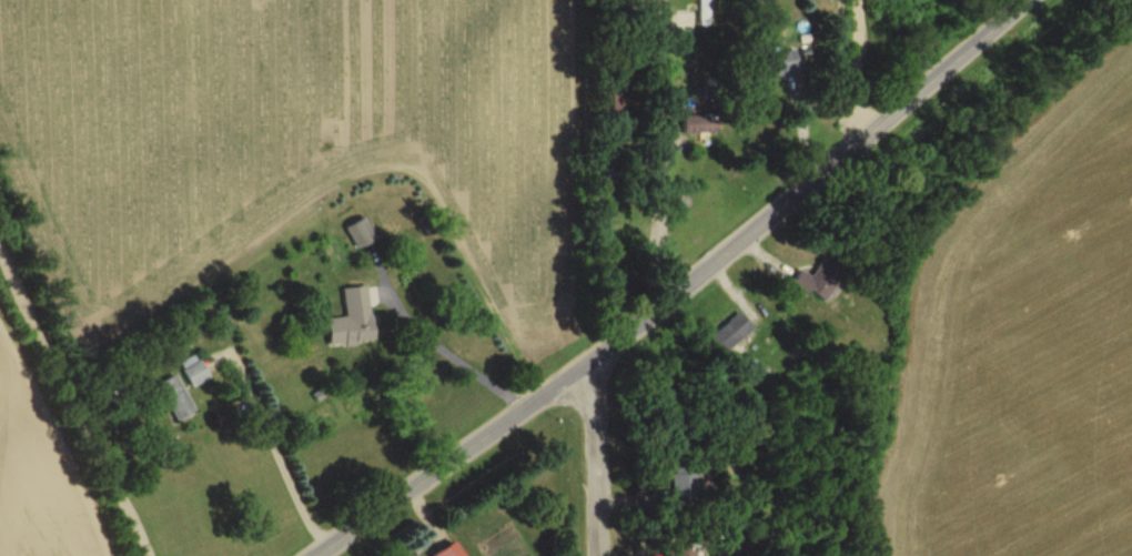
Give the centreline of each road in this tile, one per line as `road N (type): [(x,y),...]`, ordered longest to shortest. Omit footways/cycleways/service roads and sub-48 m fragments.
road 1 (tertiary): [(1027,0),(661,304),(310,555)]
road 2 (residential): [(139,555),(0,257)]
road 3 (residential): [(597,555),(593,356)]

